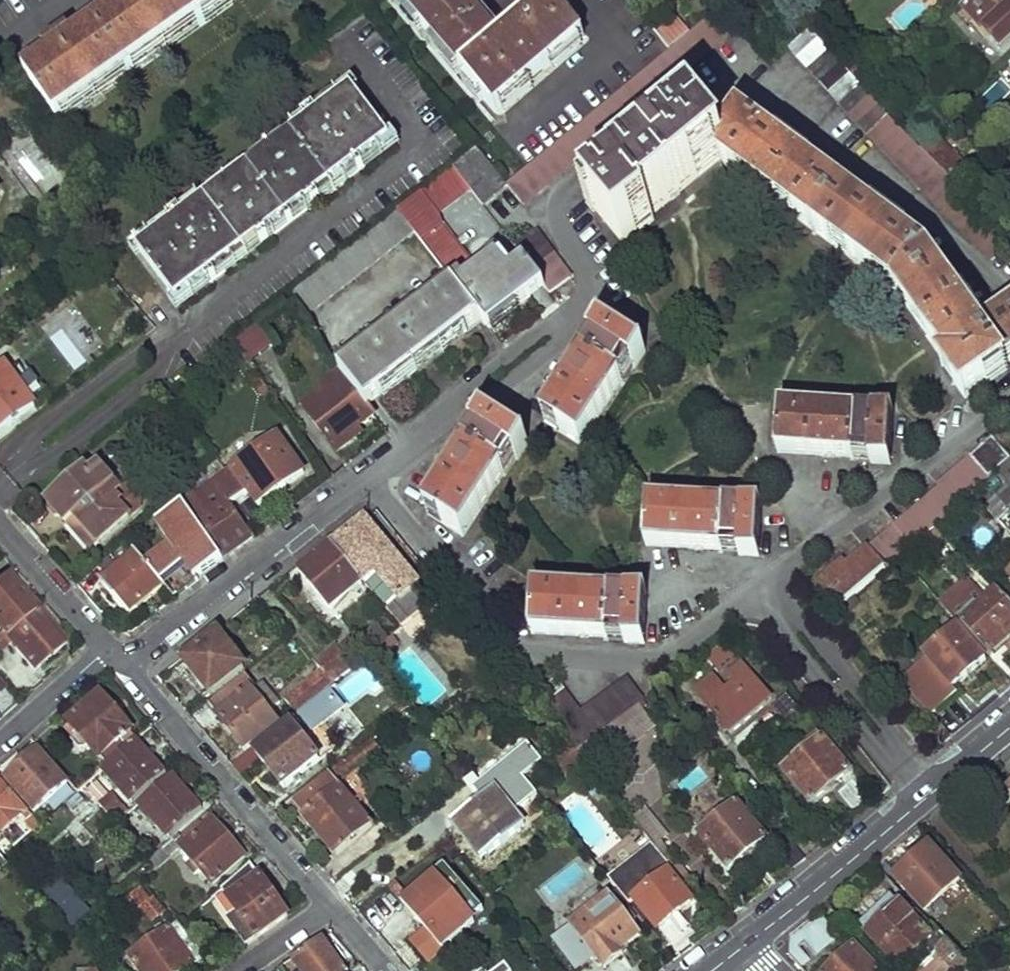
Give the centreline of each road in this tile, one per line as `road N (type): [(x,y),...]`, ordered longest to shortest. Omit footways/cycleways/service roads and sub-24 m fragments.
road 1 (residential): [(1009,330),(917,212),(752,93),(708,89),(686,96),(566,193),(565,236),(590,276),(591,303),(368,479)]
road 2 (residential): [(0,481),(152,363),(187,323),(424,142),(347,39)]
road 3 (residential): [(754,596),(664,658),(526,651),(368,479)]
road 4 (residential): [(332,904),(124,659)]
road 5 (residential): [(368,479),(124,659)]
road 6 (residential): [(1009,399),(770,583)]
road 7 (residential): [(933,786),(770,583)]
road 8 (residential): [(754,596),(913,802)]
road 9 (secondary): [(913,802),(747,937)]
road 10 (residential): [(109,648),(0,532)]
road 11 (residential): [(109,648),(0,740)]

